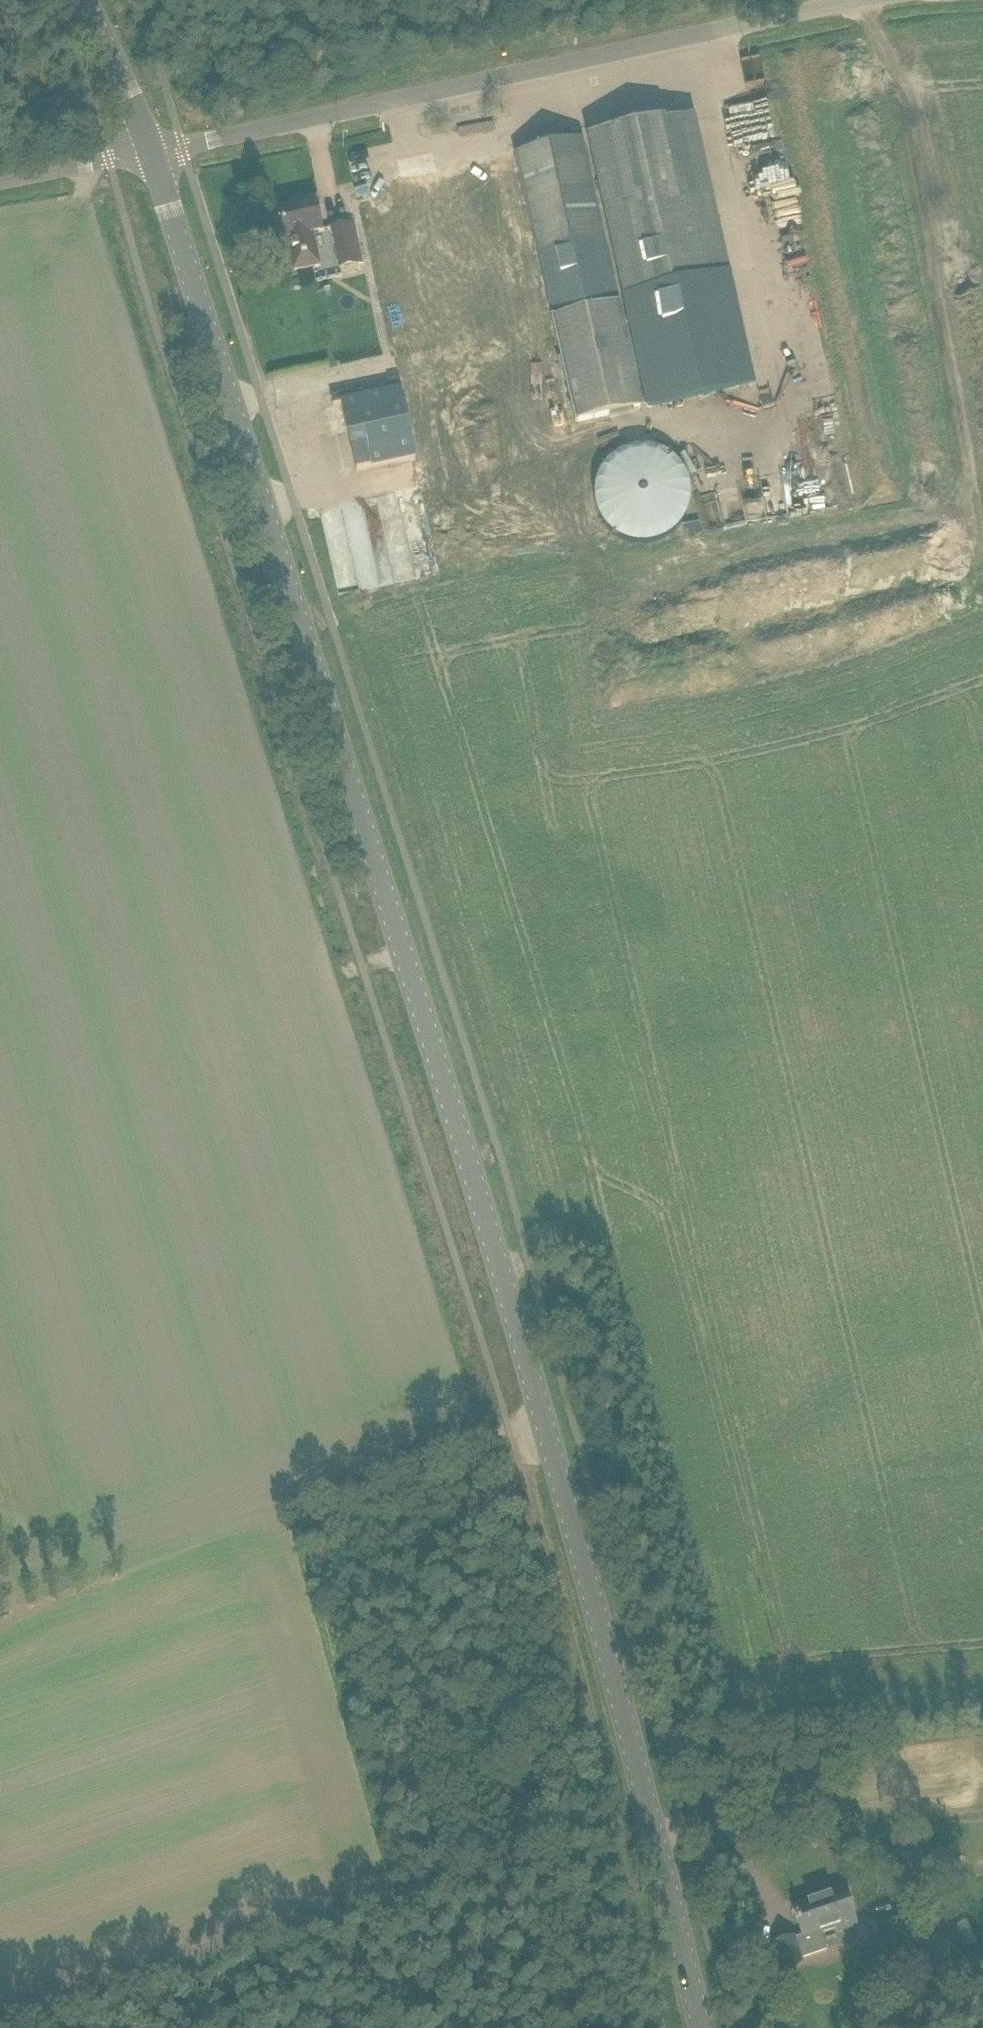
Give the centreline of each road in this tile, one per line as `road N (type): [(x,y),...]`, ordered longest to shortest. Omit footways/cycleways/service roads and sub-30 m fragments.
road 1 (tertiary): [(702,2027),(635,1750),(422,1013),(155,152)]
road 2 (unclassified): [(820,0),(155,152)]
road 3 (tertiary): [(155,152),(91,0)]
road 4 (unclassified): [(155,152),(0,184)]

